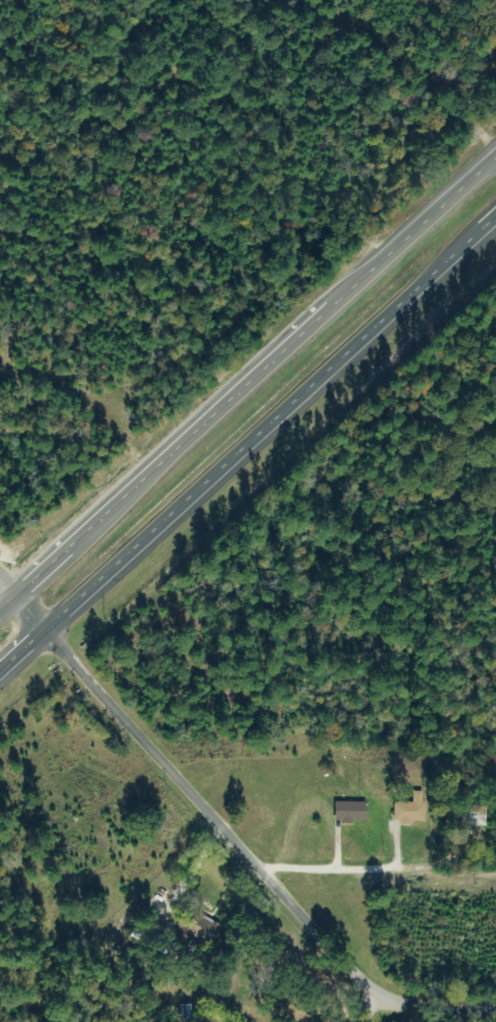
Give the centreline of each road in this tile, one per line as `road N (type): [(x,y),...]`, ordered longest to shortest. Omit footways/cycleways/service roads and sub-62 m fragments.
road 1 (trunk): [(0,660),(495,205)]
road 2 (trunk): [(495,152),(0,607)]
road 3 (residential): [(495,991),(382,983),(142,745),(42,621)]
road 4 (residential): [(495,748),(142,745)]

